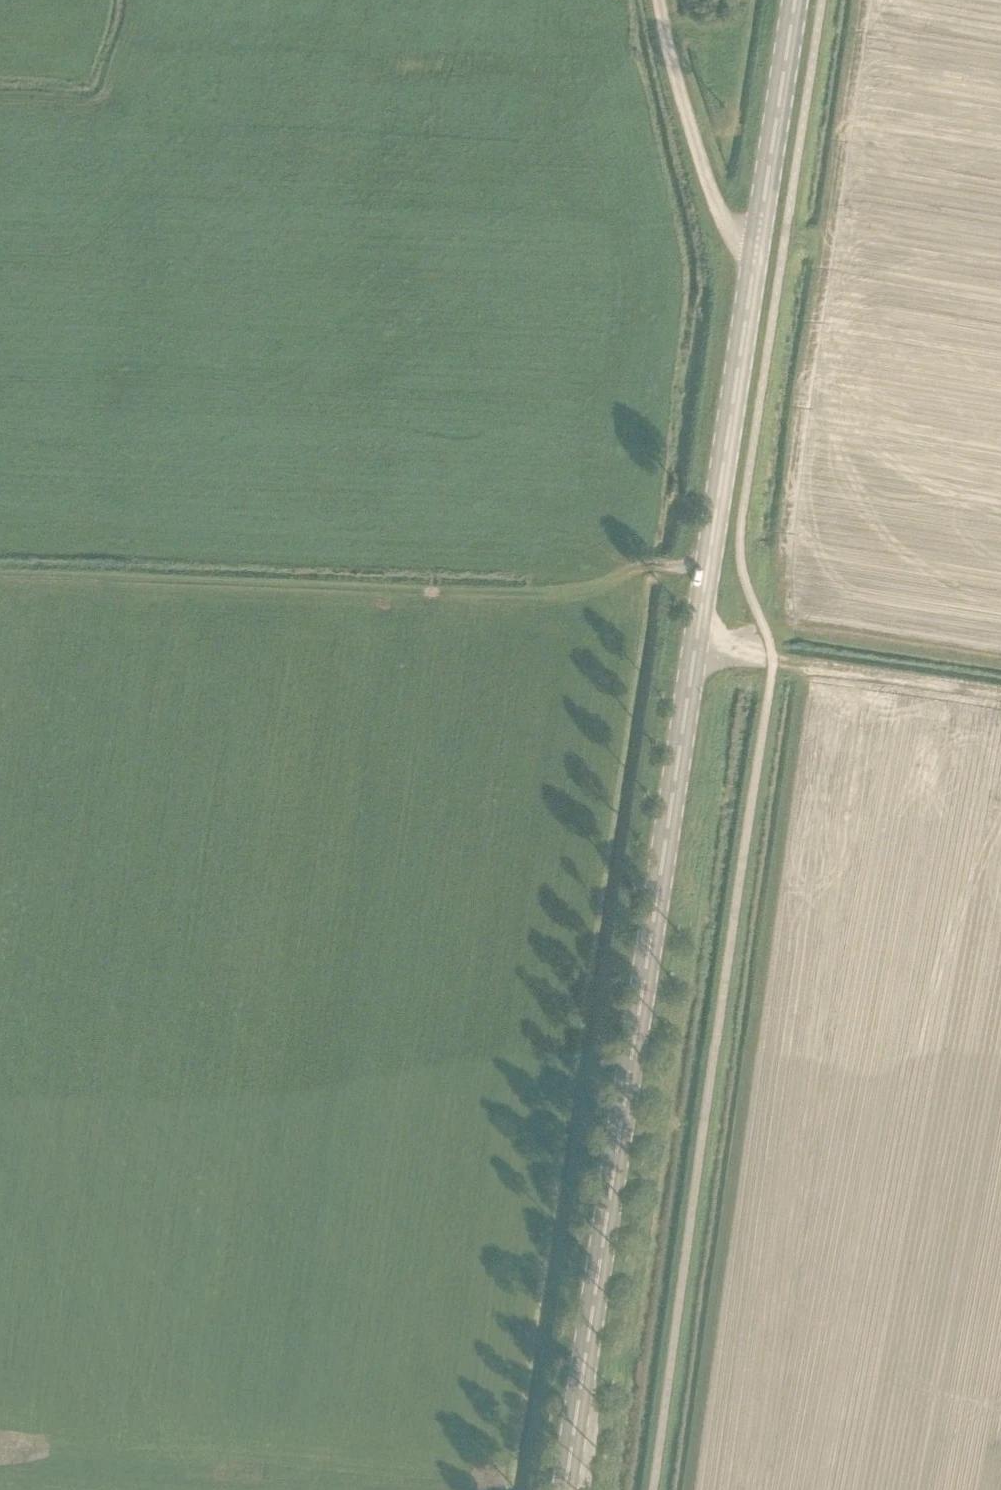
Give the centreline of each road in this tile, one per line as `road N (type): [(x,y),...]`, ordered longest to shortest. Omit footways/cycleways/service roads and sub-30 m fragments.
road 1 (primary): [(564,1489),(753,251)]
road 2 (track): [(697,621),(726,646),(773,660),(1000,695)]
road 3 (unclassified): [(753,251),(723,218),(661,0)]
road 4 (primary): [(753,251),(793,0)]

